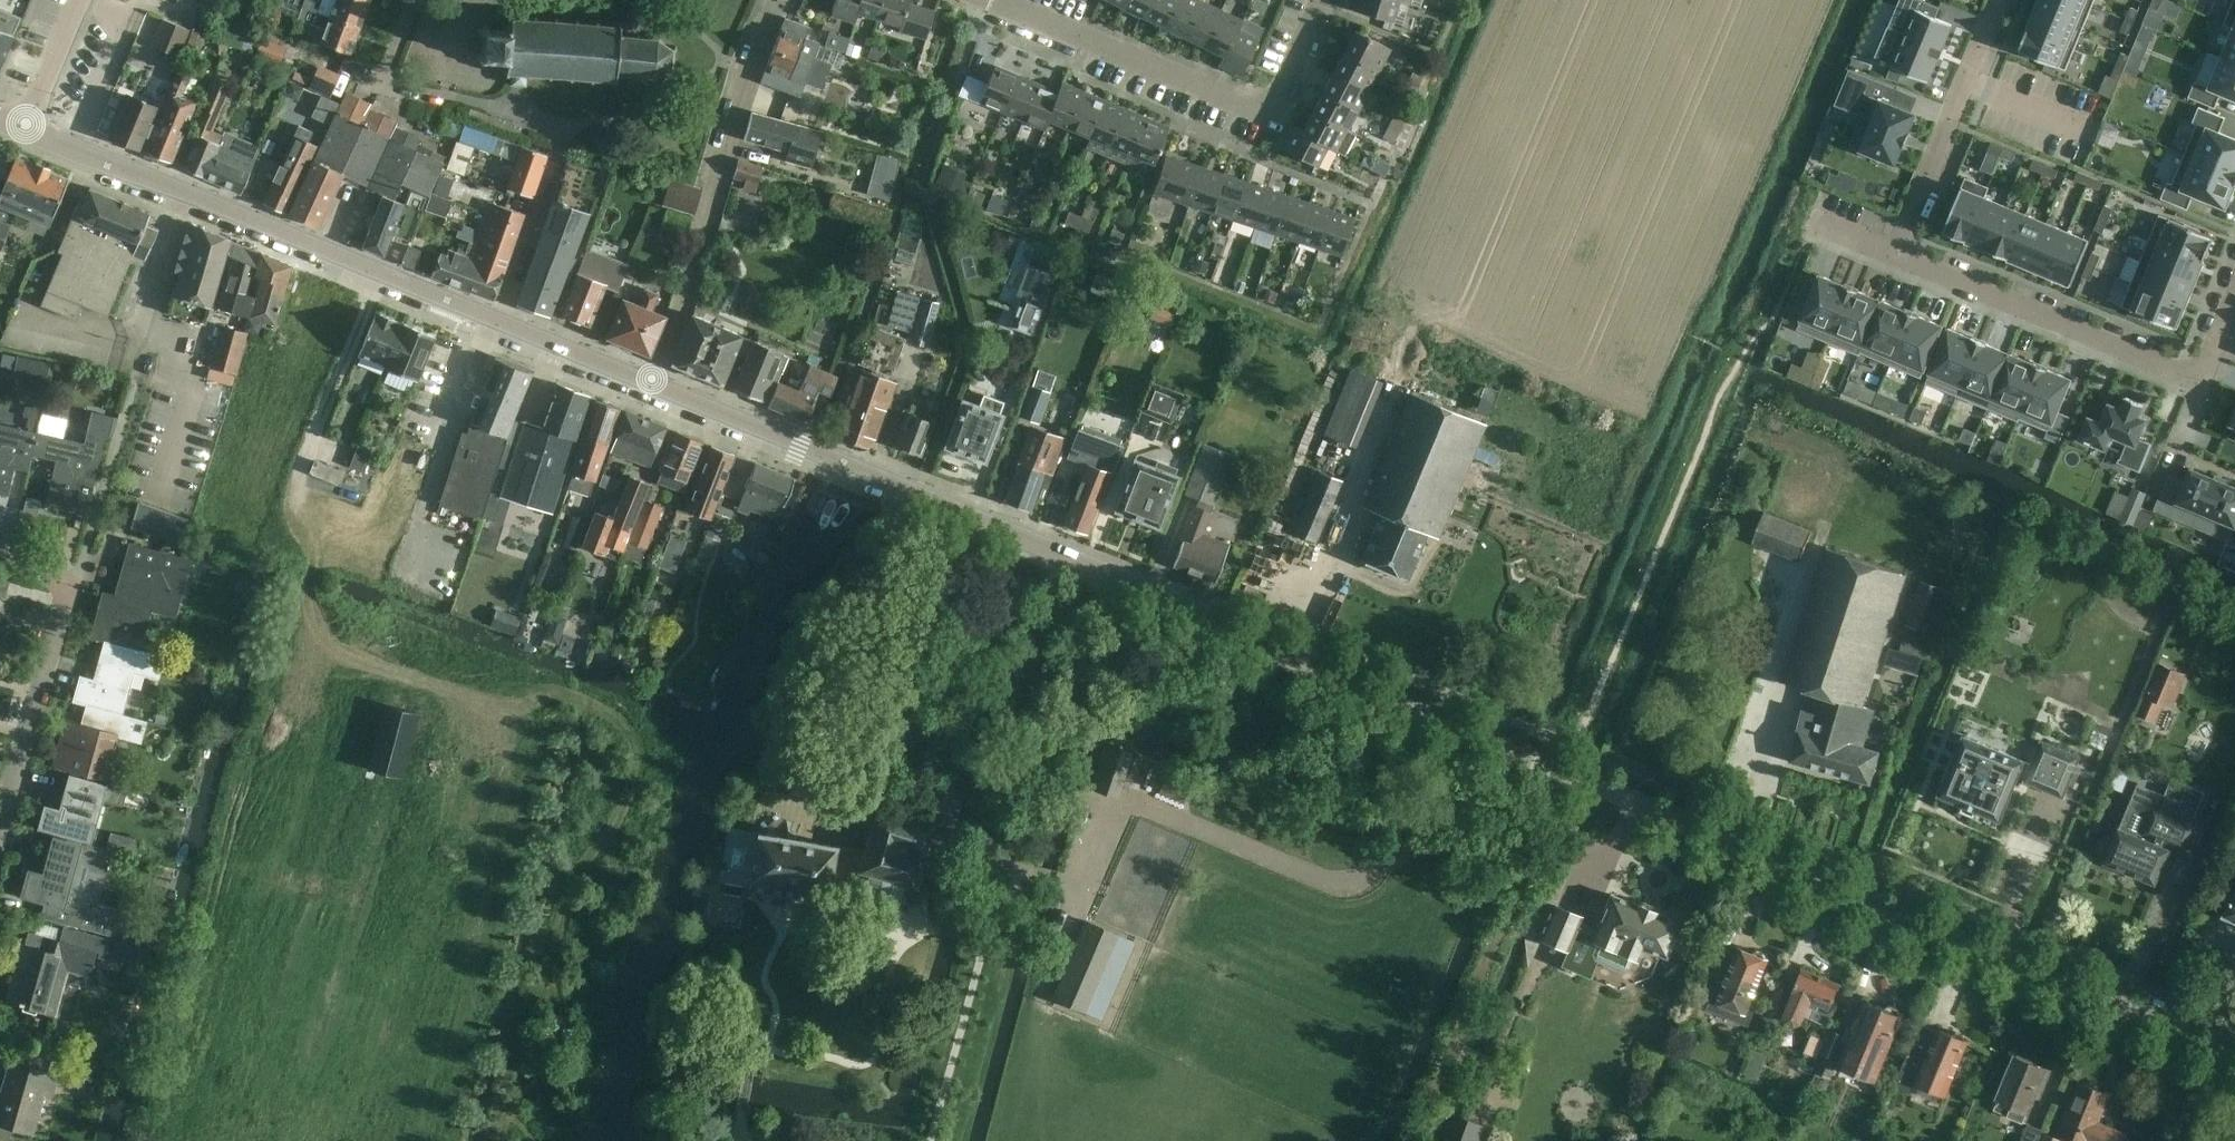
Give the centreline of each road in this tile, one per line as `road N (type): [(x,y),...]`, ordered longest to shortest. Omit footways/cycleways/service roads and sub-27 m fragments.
road 1 (track): [(377,273),(296,476),(313,634),(340,654),(493,704),(580,699),(611,716),(628,747),(625,803),(576,875),(563,911),(553,973),(555,1045),(509,1099),(497,1140)]
road 2 (tertiary): [(1166,602),(2234,1050)]
road 3 (tertiary): [(653,383),(24,129)]
road 4 (tertiary): [(1166,602),(653,383)]
road 5 (residential): [(1893,255),(2199,380),(2234,293)]
road 6 (residential): [(996,0),(1268,114),(1319,0)]
road 7 (residential): [(653,383),(700,257),(753,58),(778,0)]
road 8 (residential): [(0,827),(66,586),(0,546)]
road 9 (residential): [(1998,0),(1893,255)]
road 10 (residential): [(412,0),(385,80),(486,105)]
road 11 (residential): [(24,129),(78,0)]

